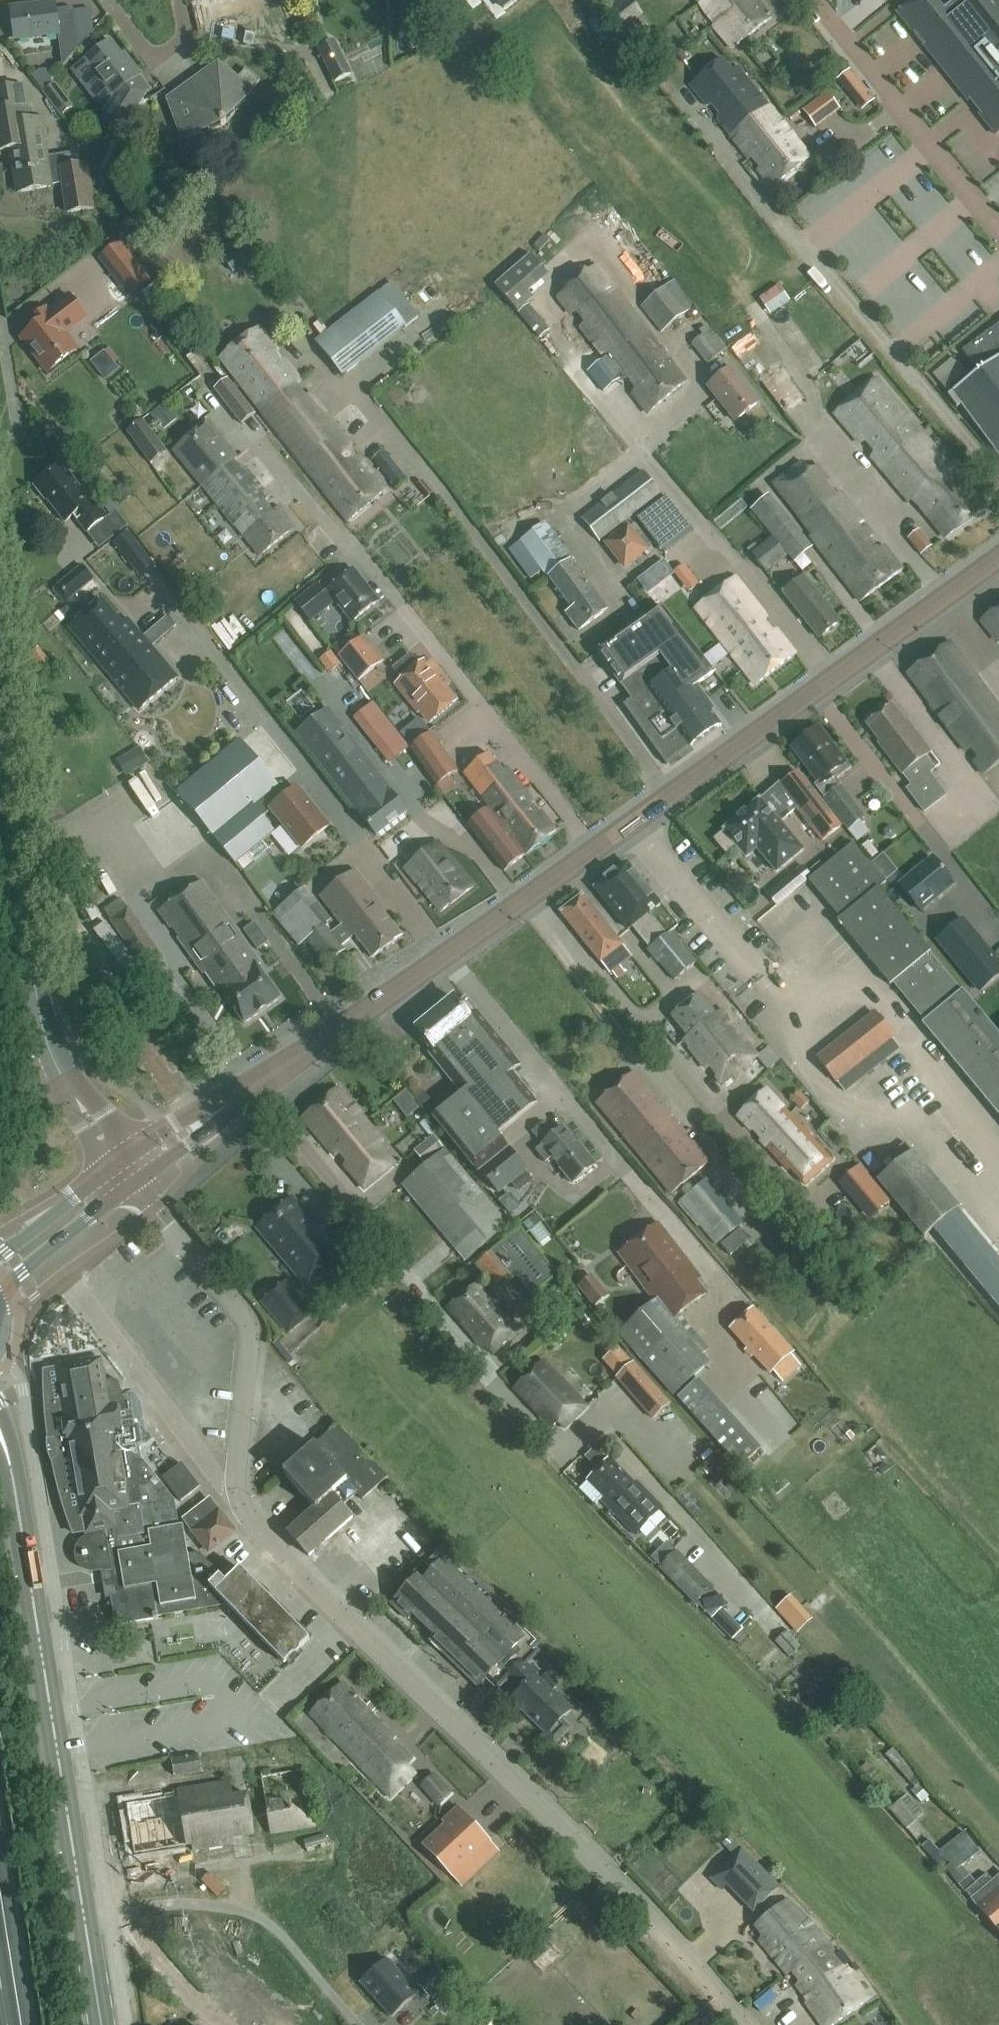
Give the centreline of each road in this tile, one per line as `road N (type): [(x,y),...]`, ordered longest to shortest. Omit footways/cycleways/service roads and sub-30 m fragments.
road 1 (residential): [(731,2009),(235,1495),(249,1323),(135,1183)]
road 2 (tertiary): [(227,1103),(998,557)]
road 3 (tertiary): [(104,2024),(11,1456),(0,1437)]
road 4 (tertiary): [(120,1163),(52,1055),(0,767)]
road 5 (residential): [(816,0),(998,228)]
road 6 (tertiary): [(0,1290),(135,1183)]
road 7 (tertiary): [(120,1163),(0,1254)]
road 8 (residential): [(178,0),(185,35),(160,55),(145,52),(109,0)]
road 9 (tertiary): [(135,1183),(196,1139),(227,1103)]
road 10 (tertiary): [(227,1103),(120,1163)]

